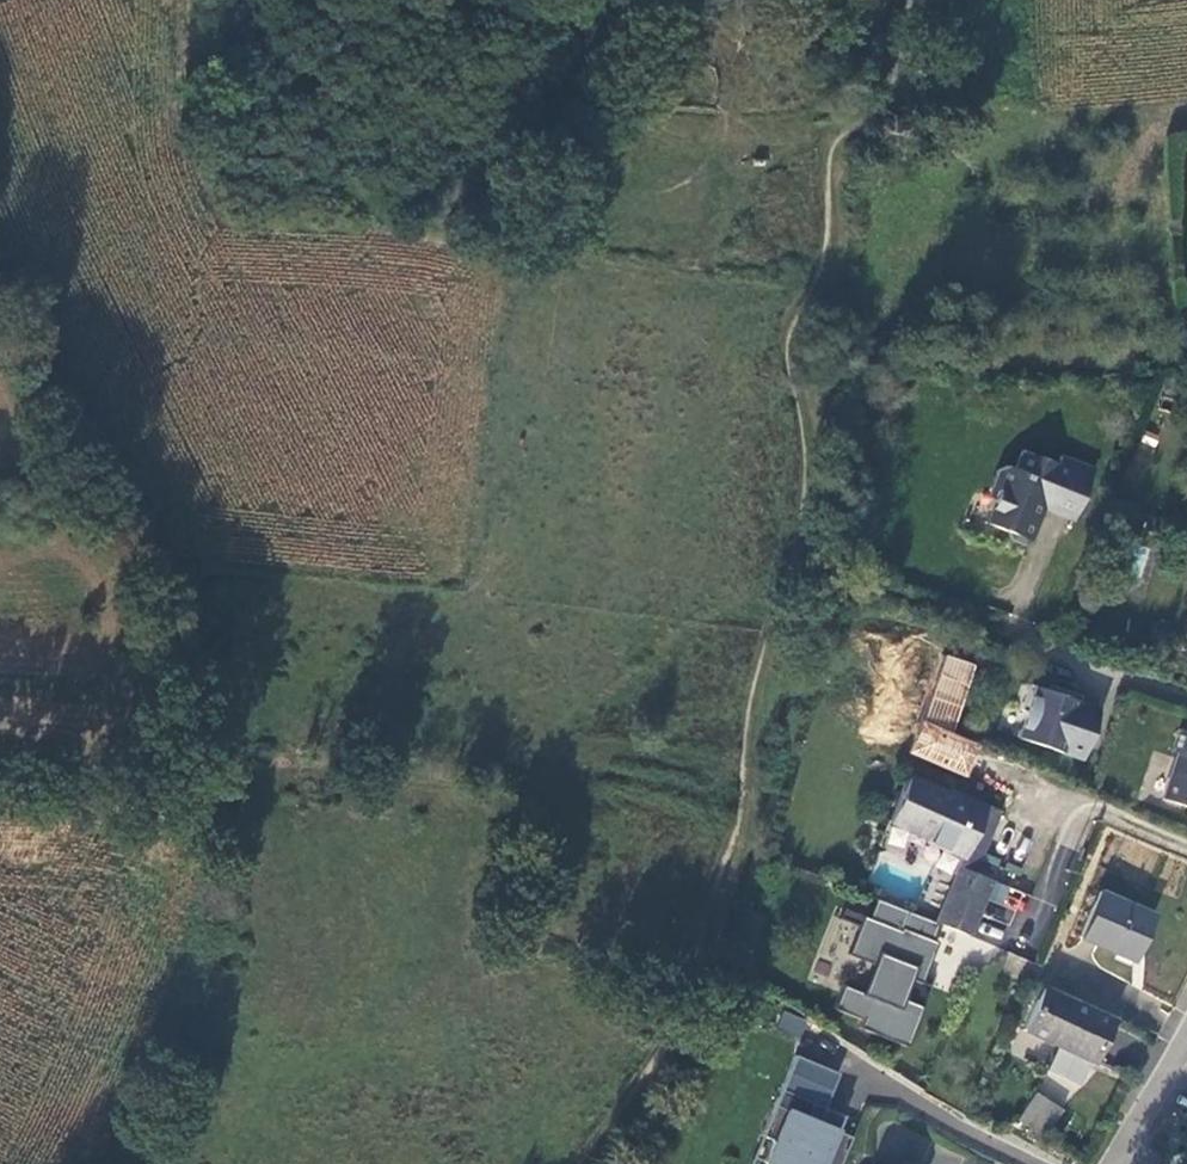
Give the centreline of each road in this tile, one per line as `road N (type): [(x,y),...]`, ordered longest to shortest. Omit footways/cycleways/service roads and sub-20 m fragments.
road 1 (track): [(579,1163),(616,1124),(665,1043),(739,829),(755,690),(816,501),(791,338),(831,243),(825,136)]
road 2 (track): [(797,570),(1008,636)]
road 3 (track): [(695,950),(716,977),(804,1018),(806,1042)]
road 4 (residential): [(1120,1163),(1186,1046)]

